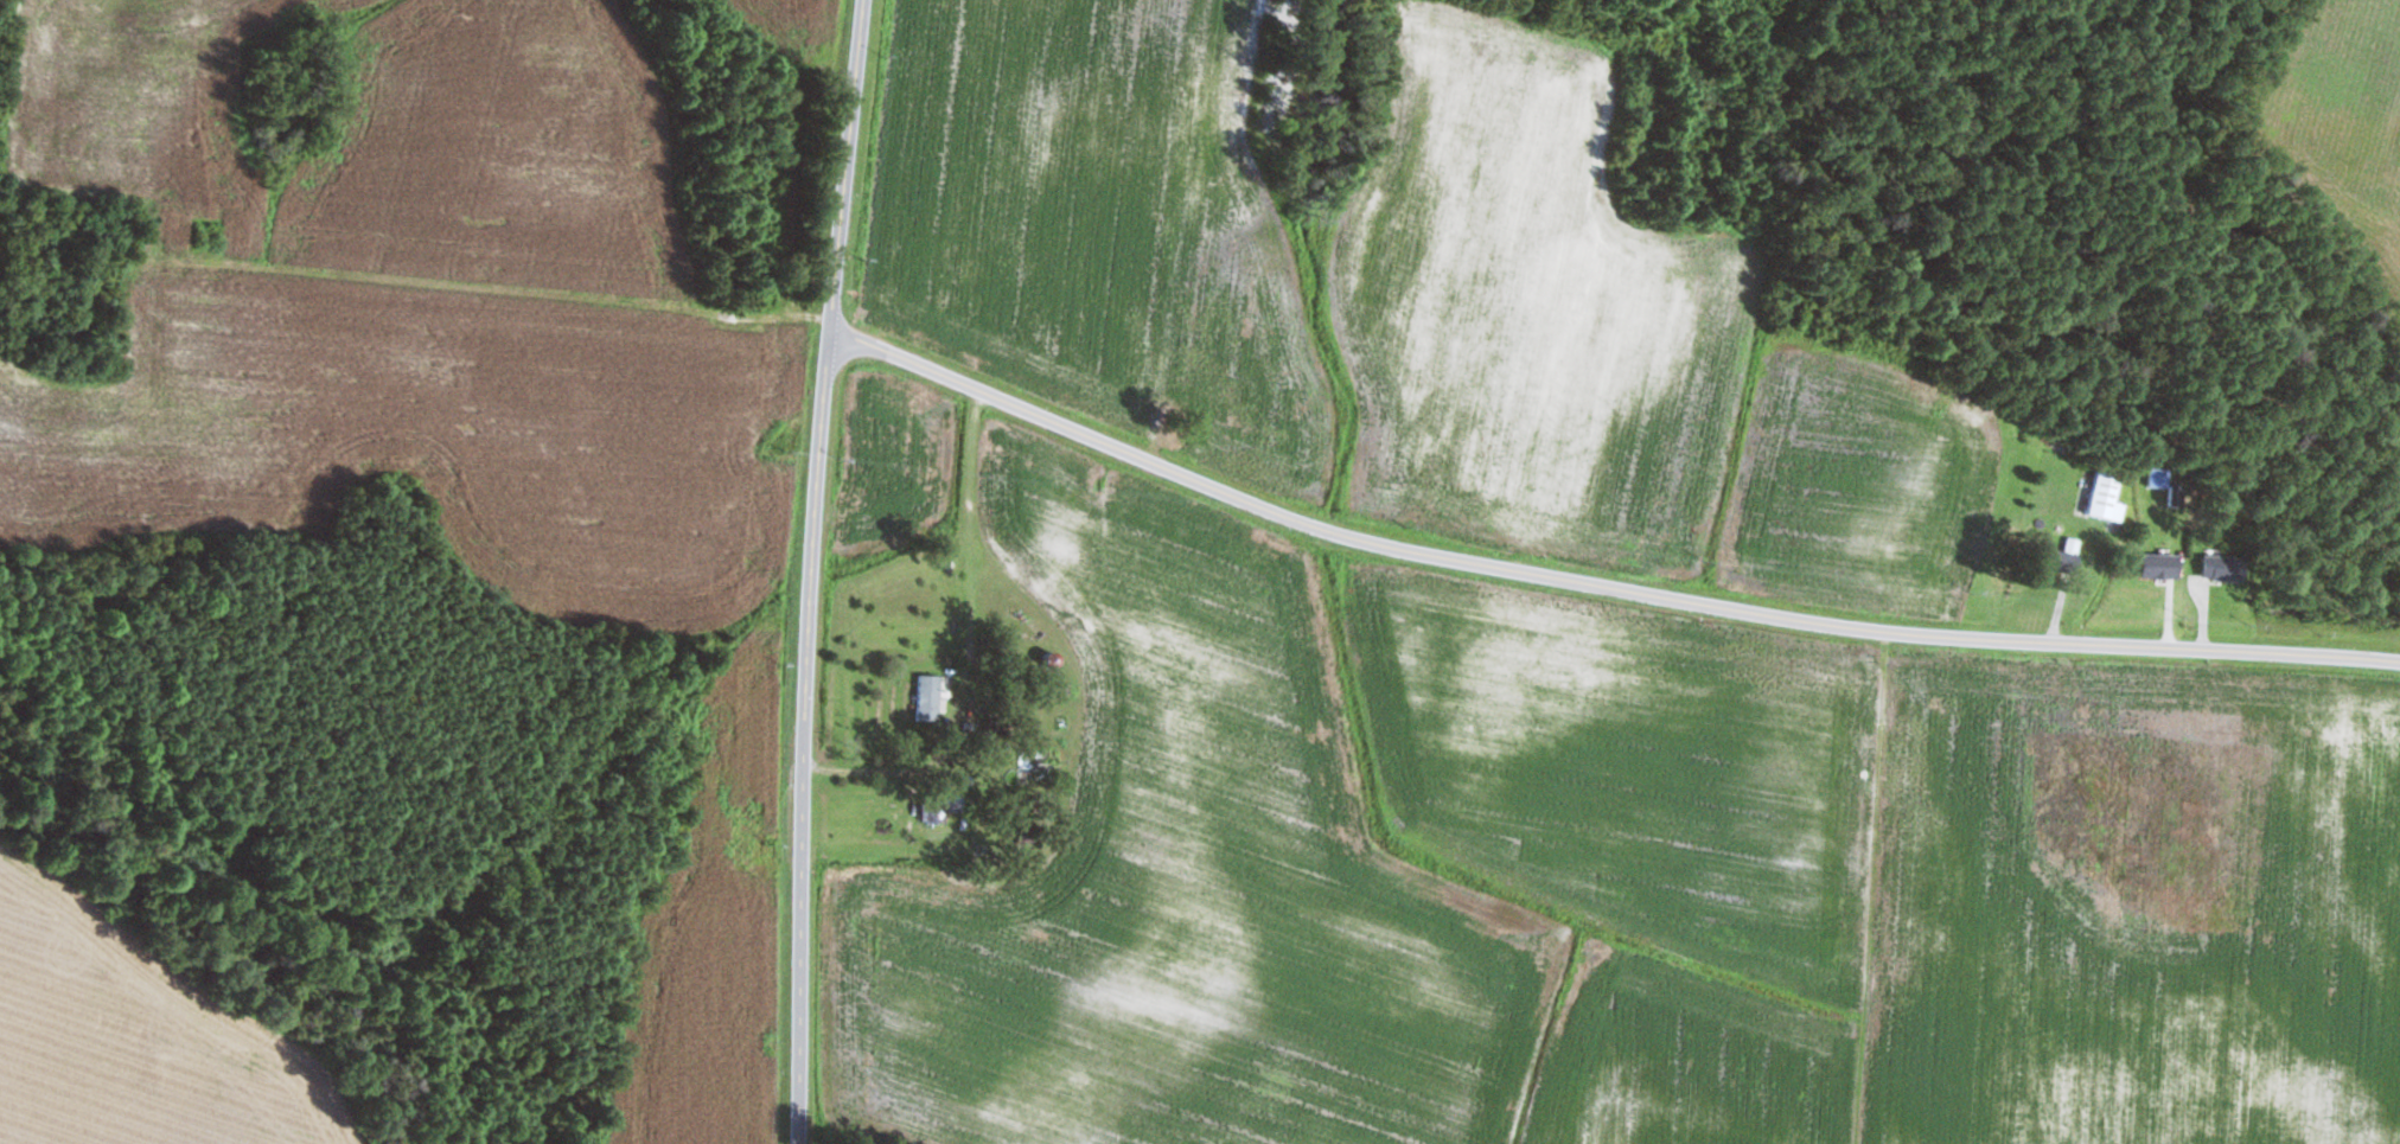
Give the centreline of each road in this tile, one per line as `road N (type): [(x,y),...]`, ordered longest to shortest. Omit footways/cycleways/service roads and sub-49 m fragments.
road 1 (residential): [(2399,662),(1891,632),(1384,545),(1212,487),(831,328)]
road 2 (residential): [(791,1143),(831,328),(866,0)]

